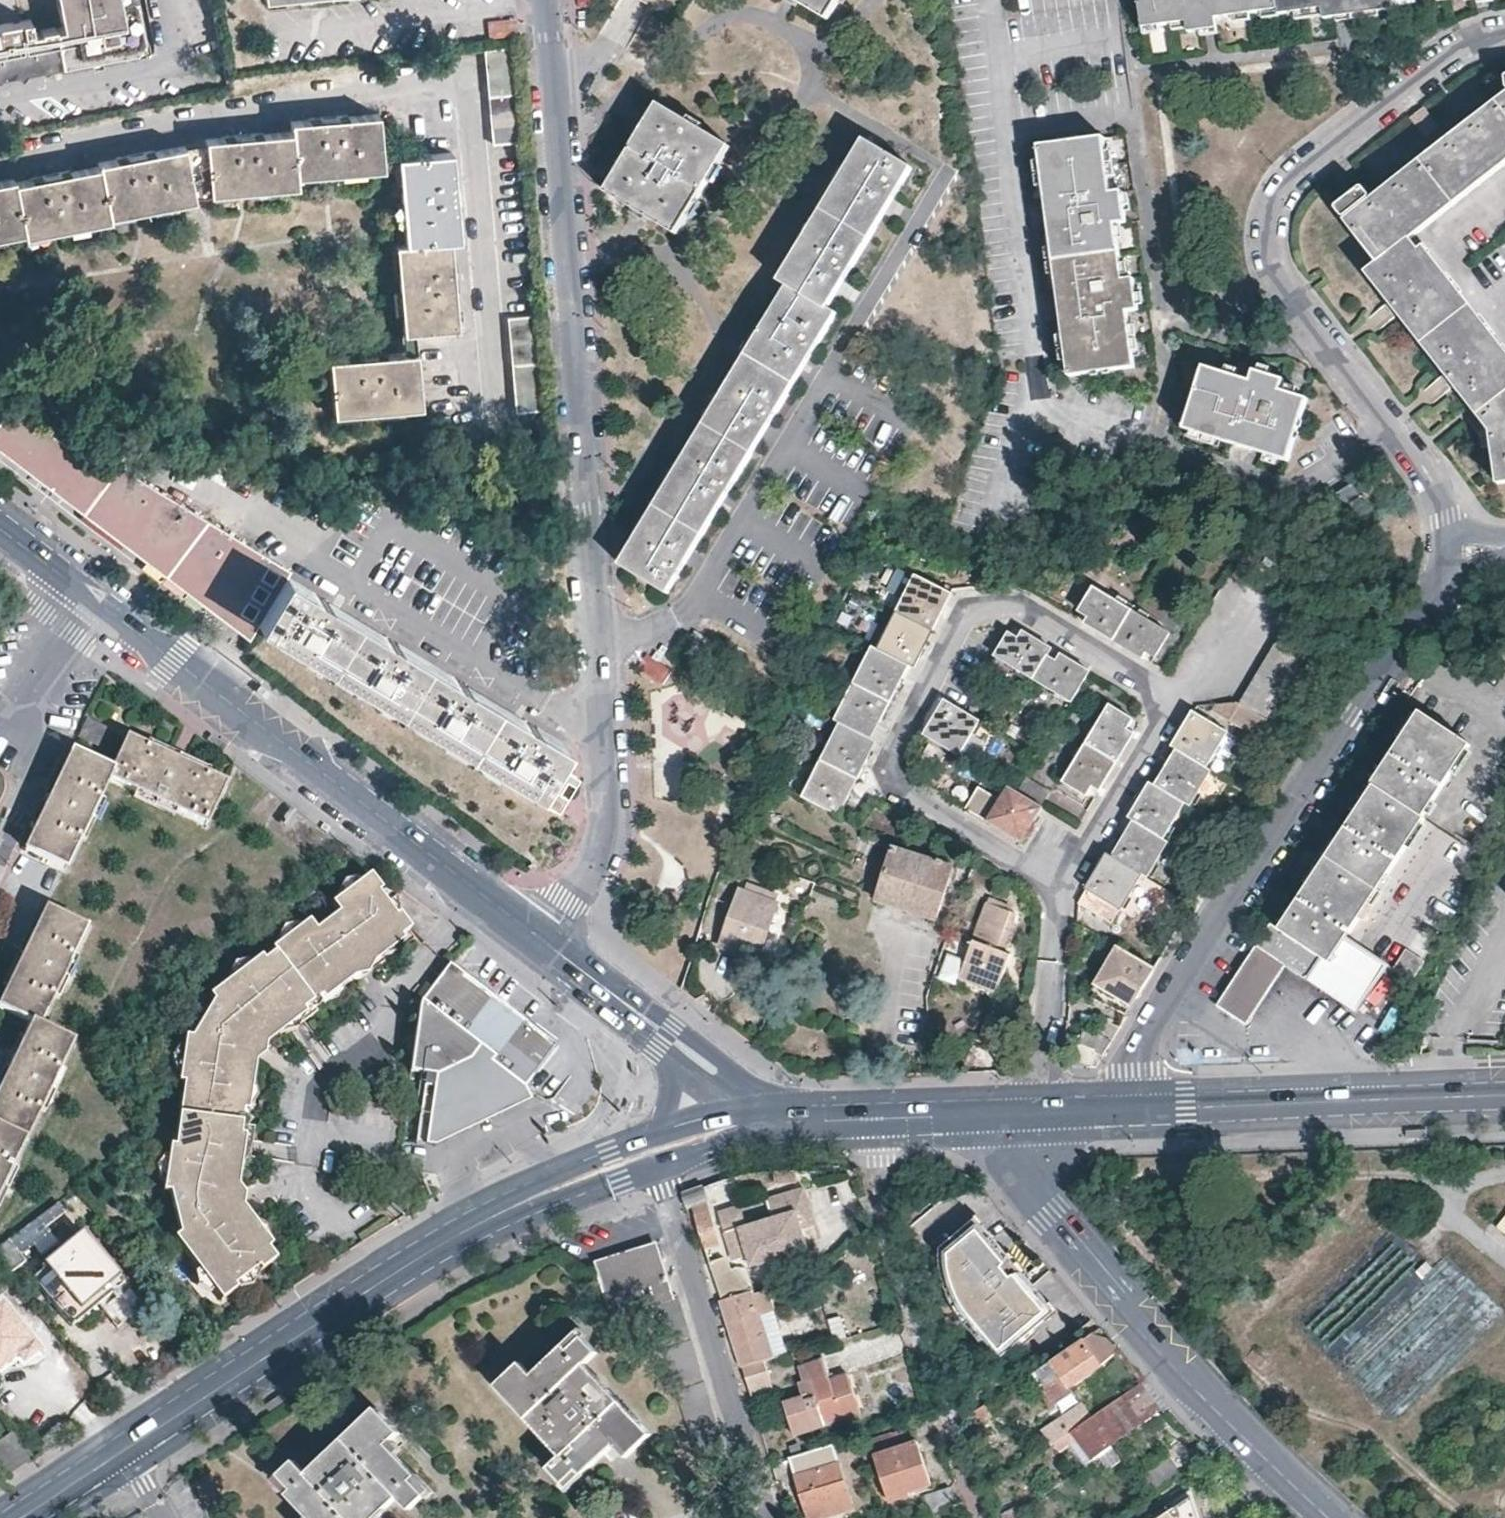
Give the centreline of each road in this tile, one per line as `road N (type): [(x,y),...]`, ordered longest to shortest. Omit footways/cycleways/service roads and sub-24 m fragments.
road 1 (residential): [(549,0),(605,742)]
road 2 (residential): [(1453,554),(1448,515),(1430,475),(1278,268),(1273,238),(1282,196),(1299,174),(1451,55),(1504,31)]
road 3 (residential): [(1136,1109),(1145,1035),(1165,994),(1453,554)]
road 4 (primary): [(124,1449),(442,1245),(536,1194),(655,1147)]
road 5 (tertiary): [(541,939),(88,597)]
road 6 (tertiary): [(1330,1517),(1233,1426),(1049,1219),(1037,1187),(1034,1112)]
road 7 (residential): [(981,1517),(881,1195),(884,1117)]
road 8 (residential): [(256,522),(605,742)]
road 9 (residential): [(729,1517),(766,1503),(655,1147)]
road 10 (primary): [(1136,1109),(1504,1094)]
road 11 (tertiary): [(788,1120),(541,939)]
road 12 (residential): [(605,742),(606,830),(597,860),(541,939)]
road 13 (primary): [(884,1117),(1034,1112)]
road 14 (residential): [(34,696),(22,785),(0,834)]
road 15 (primary): [(655,1147),(788,1120)]
road 16 (primary): [(19,1517),(124,1449)]

